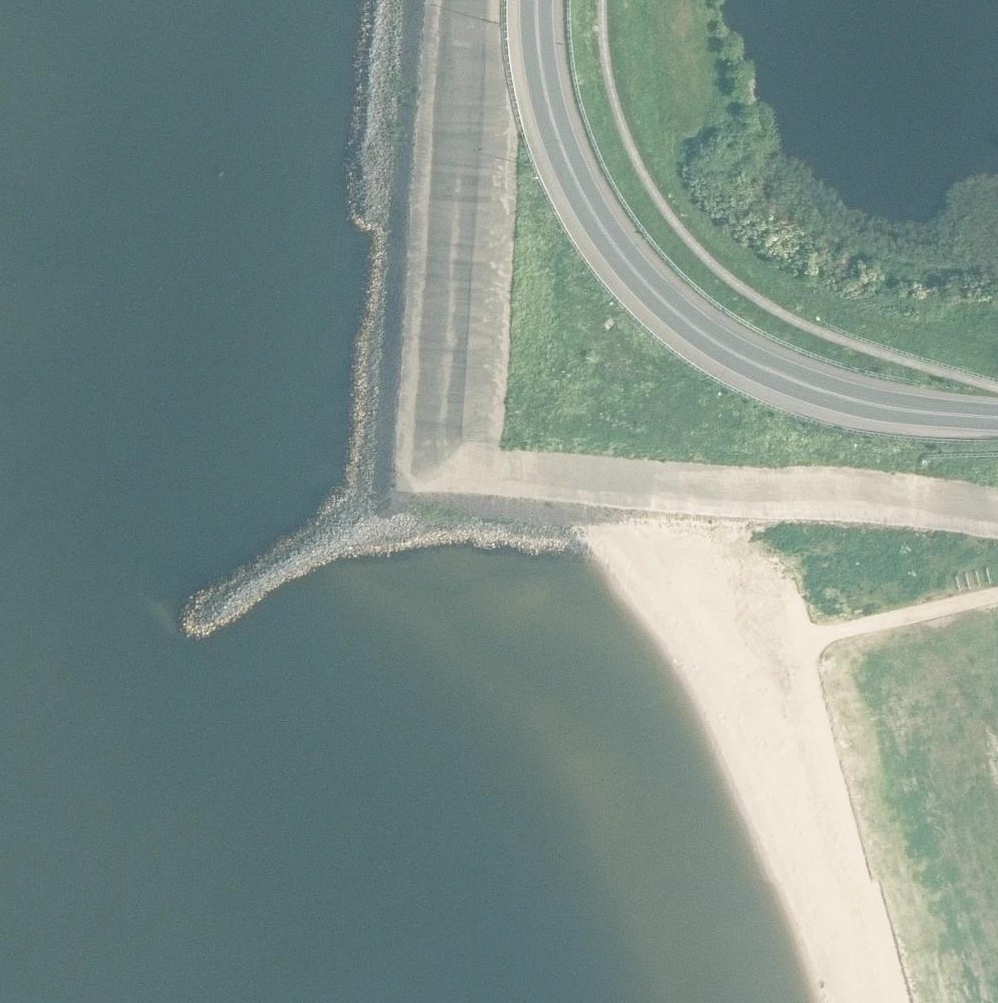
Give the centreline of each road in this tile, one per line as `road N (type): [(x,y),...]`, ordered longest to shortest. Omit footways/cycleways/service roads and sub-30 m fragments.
road 1 (primary): [(997,434),(885,419),(774,380),(662,296),(616,237),(573,141),(554,0)]

